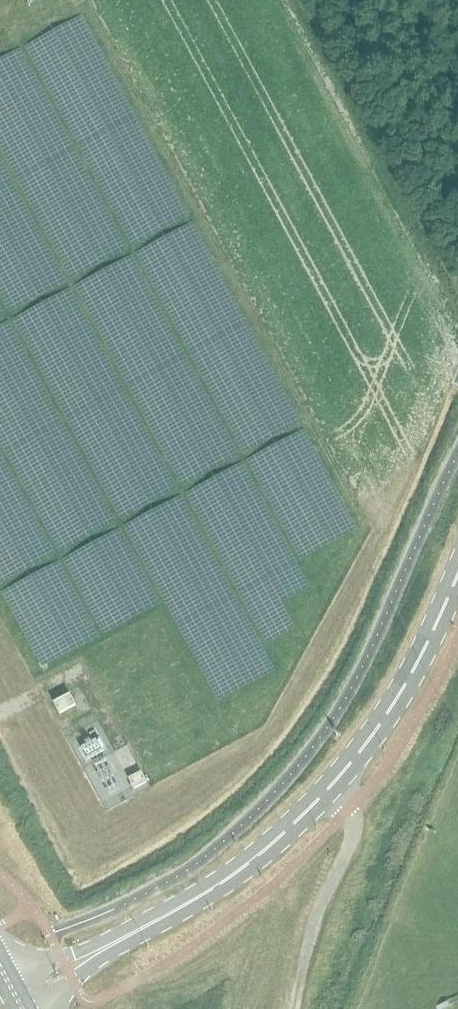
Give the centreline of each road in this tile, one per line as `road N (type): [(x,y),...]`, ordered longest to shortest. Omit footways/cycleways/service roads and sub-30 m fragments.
road 1 (secondary): [(15,998),(196,899),(325,795),(373,745),(457,578)]

